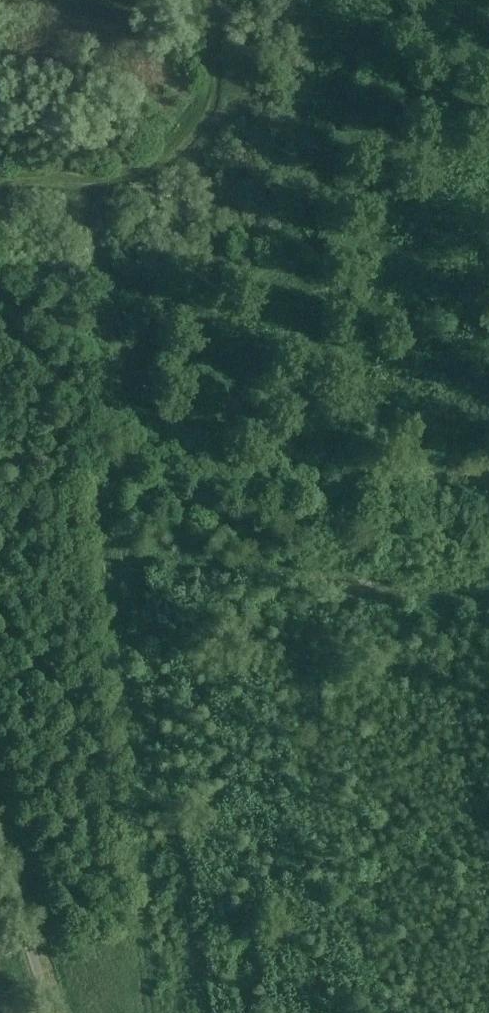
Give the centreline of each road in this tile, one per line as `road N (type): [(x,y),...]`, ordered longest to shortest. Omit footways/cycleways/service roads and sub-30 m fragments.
road 1 (track): [(225,0),(210,51),(216,109),(194,131),(78,202),(0,212)]

